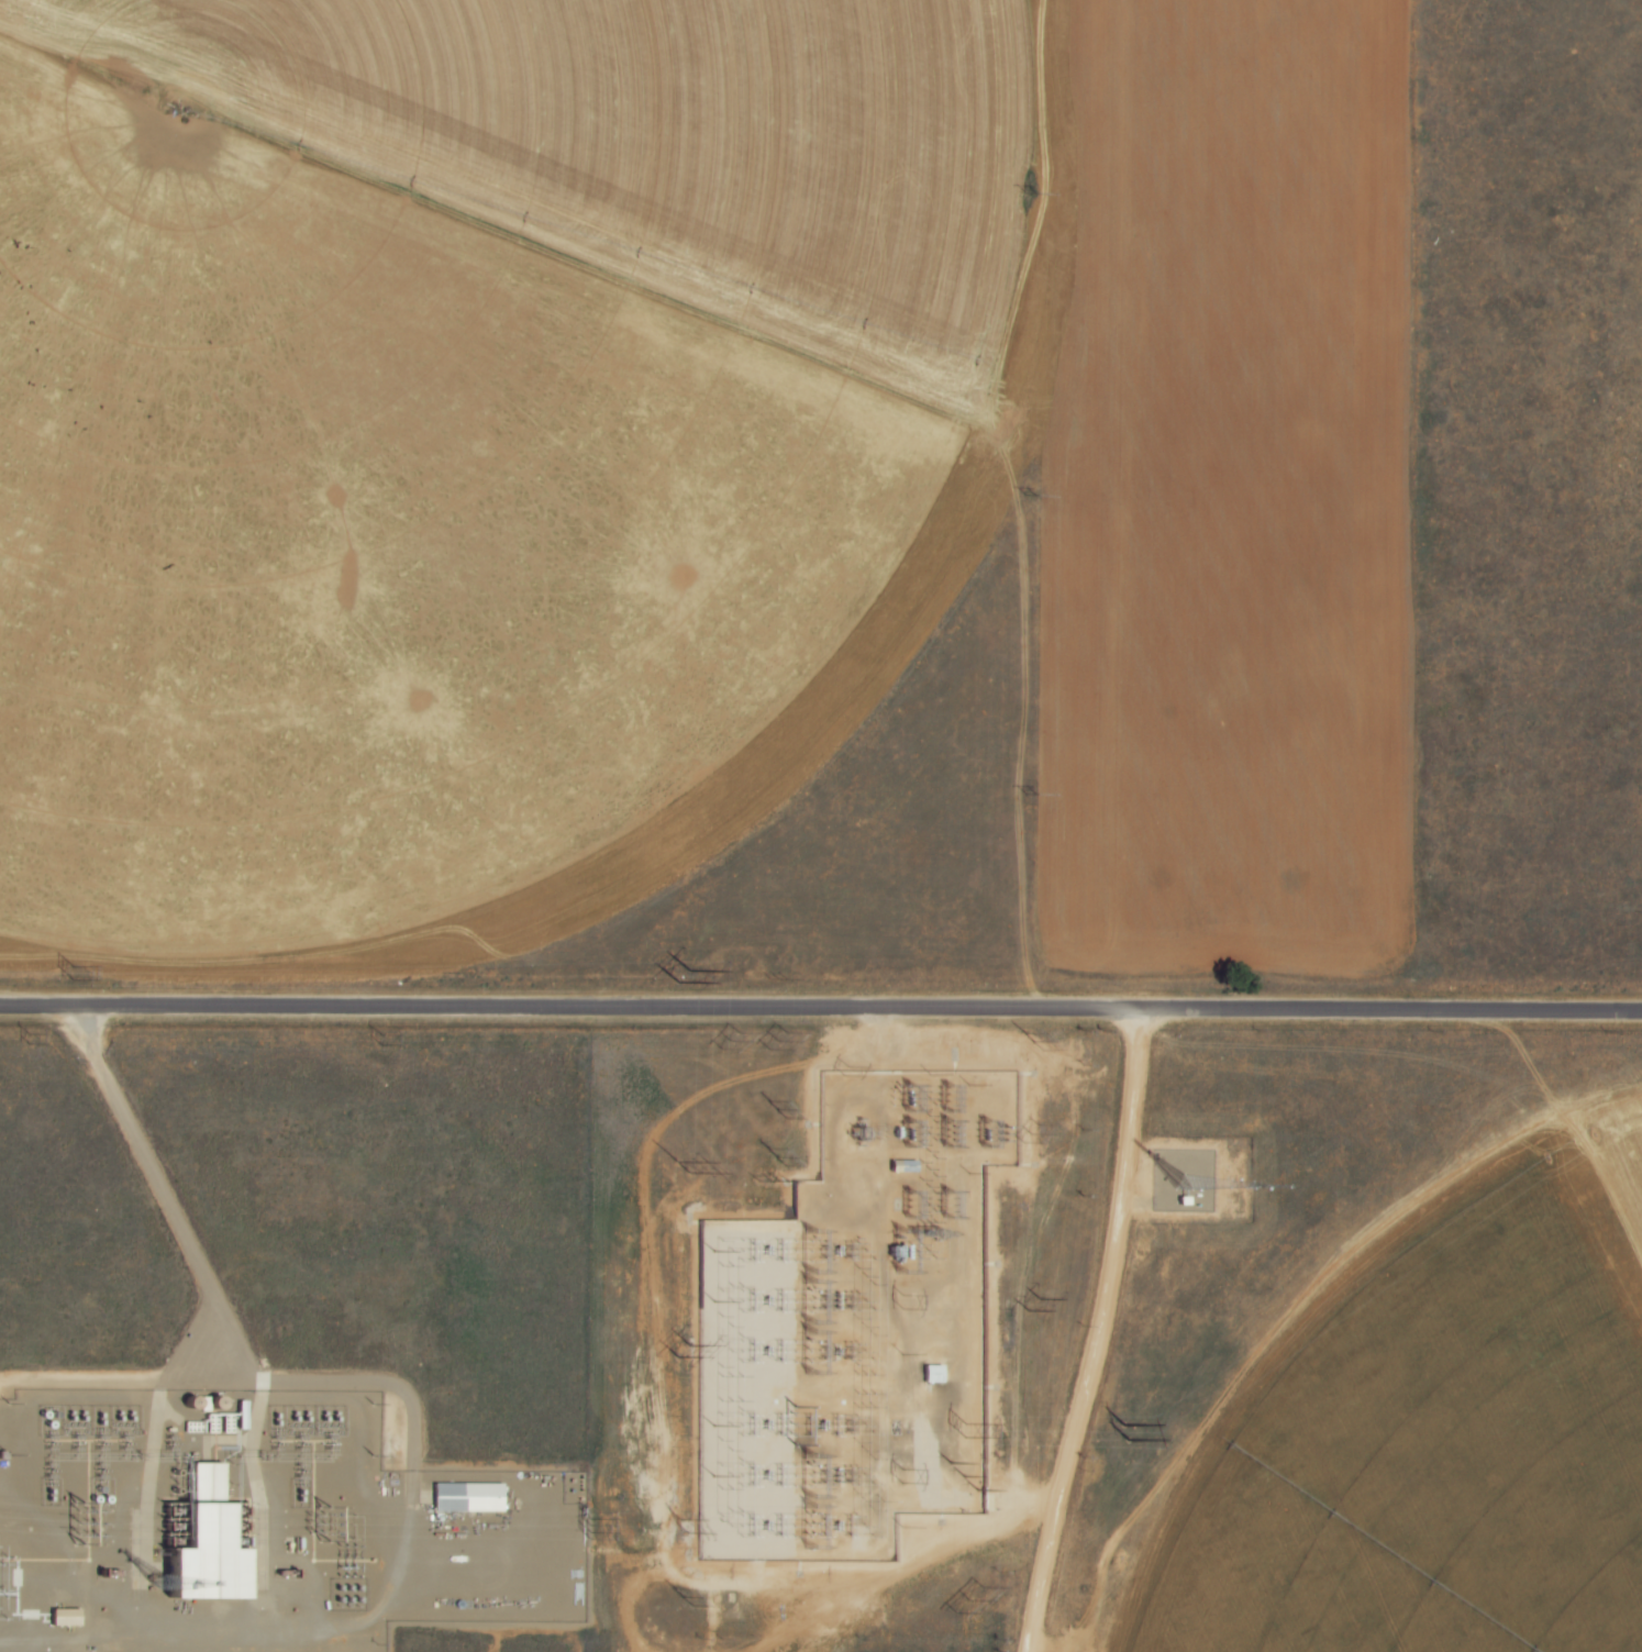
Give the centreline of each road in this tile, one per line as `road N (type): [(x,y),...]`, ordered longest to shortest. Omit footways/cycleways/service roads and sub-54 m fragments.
road 1 (tertiary): [(1641,1011),(0,1006)]
road 2 (residential): [(1026,1651),(1113,1262),(1142,1009)]

